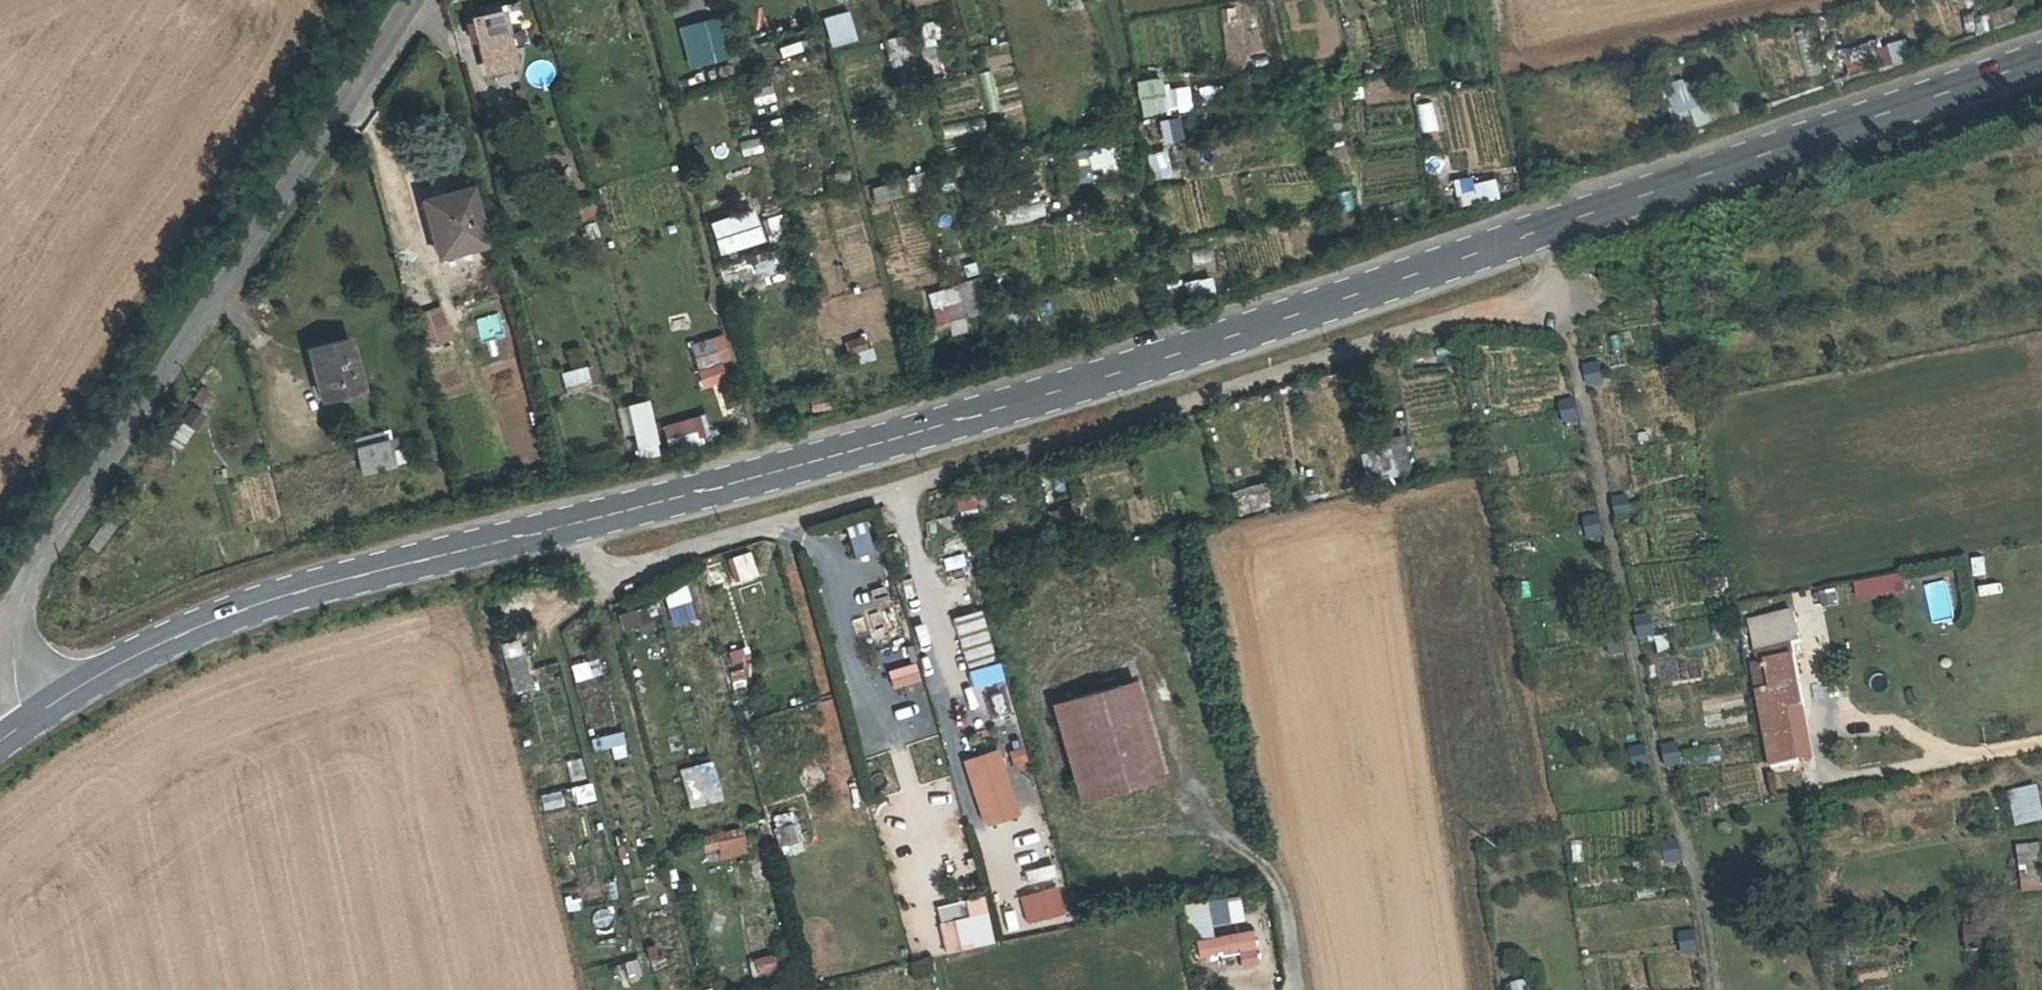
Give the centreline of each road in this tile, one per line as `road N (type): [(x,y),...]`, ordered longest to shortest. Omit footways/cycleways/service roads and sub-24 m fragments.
road 1 (secondary): [(2041,64),(994,409),(258,602),(115,665),(26,722)]
road 2 (residential): [(417,0),(36,566),(13,647),(26,722)]
road 3 (track): [(1554,295),(1572,333),(1663,788),(1688,850),(1710,989)]

